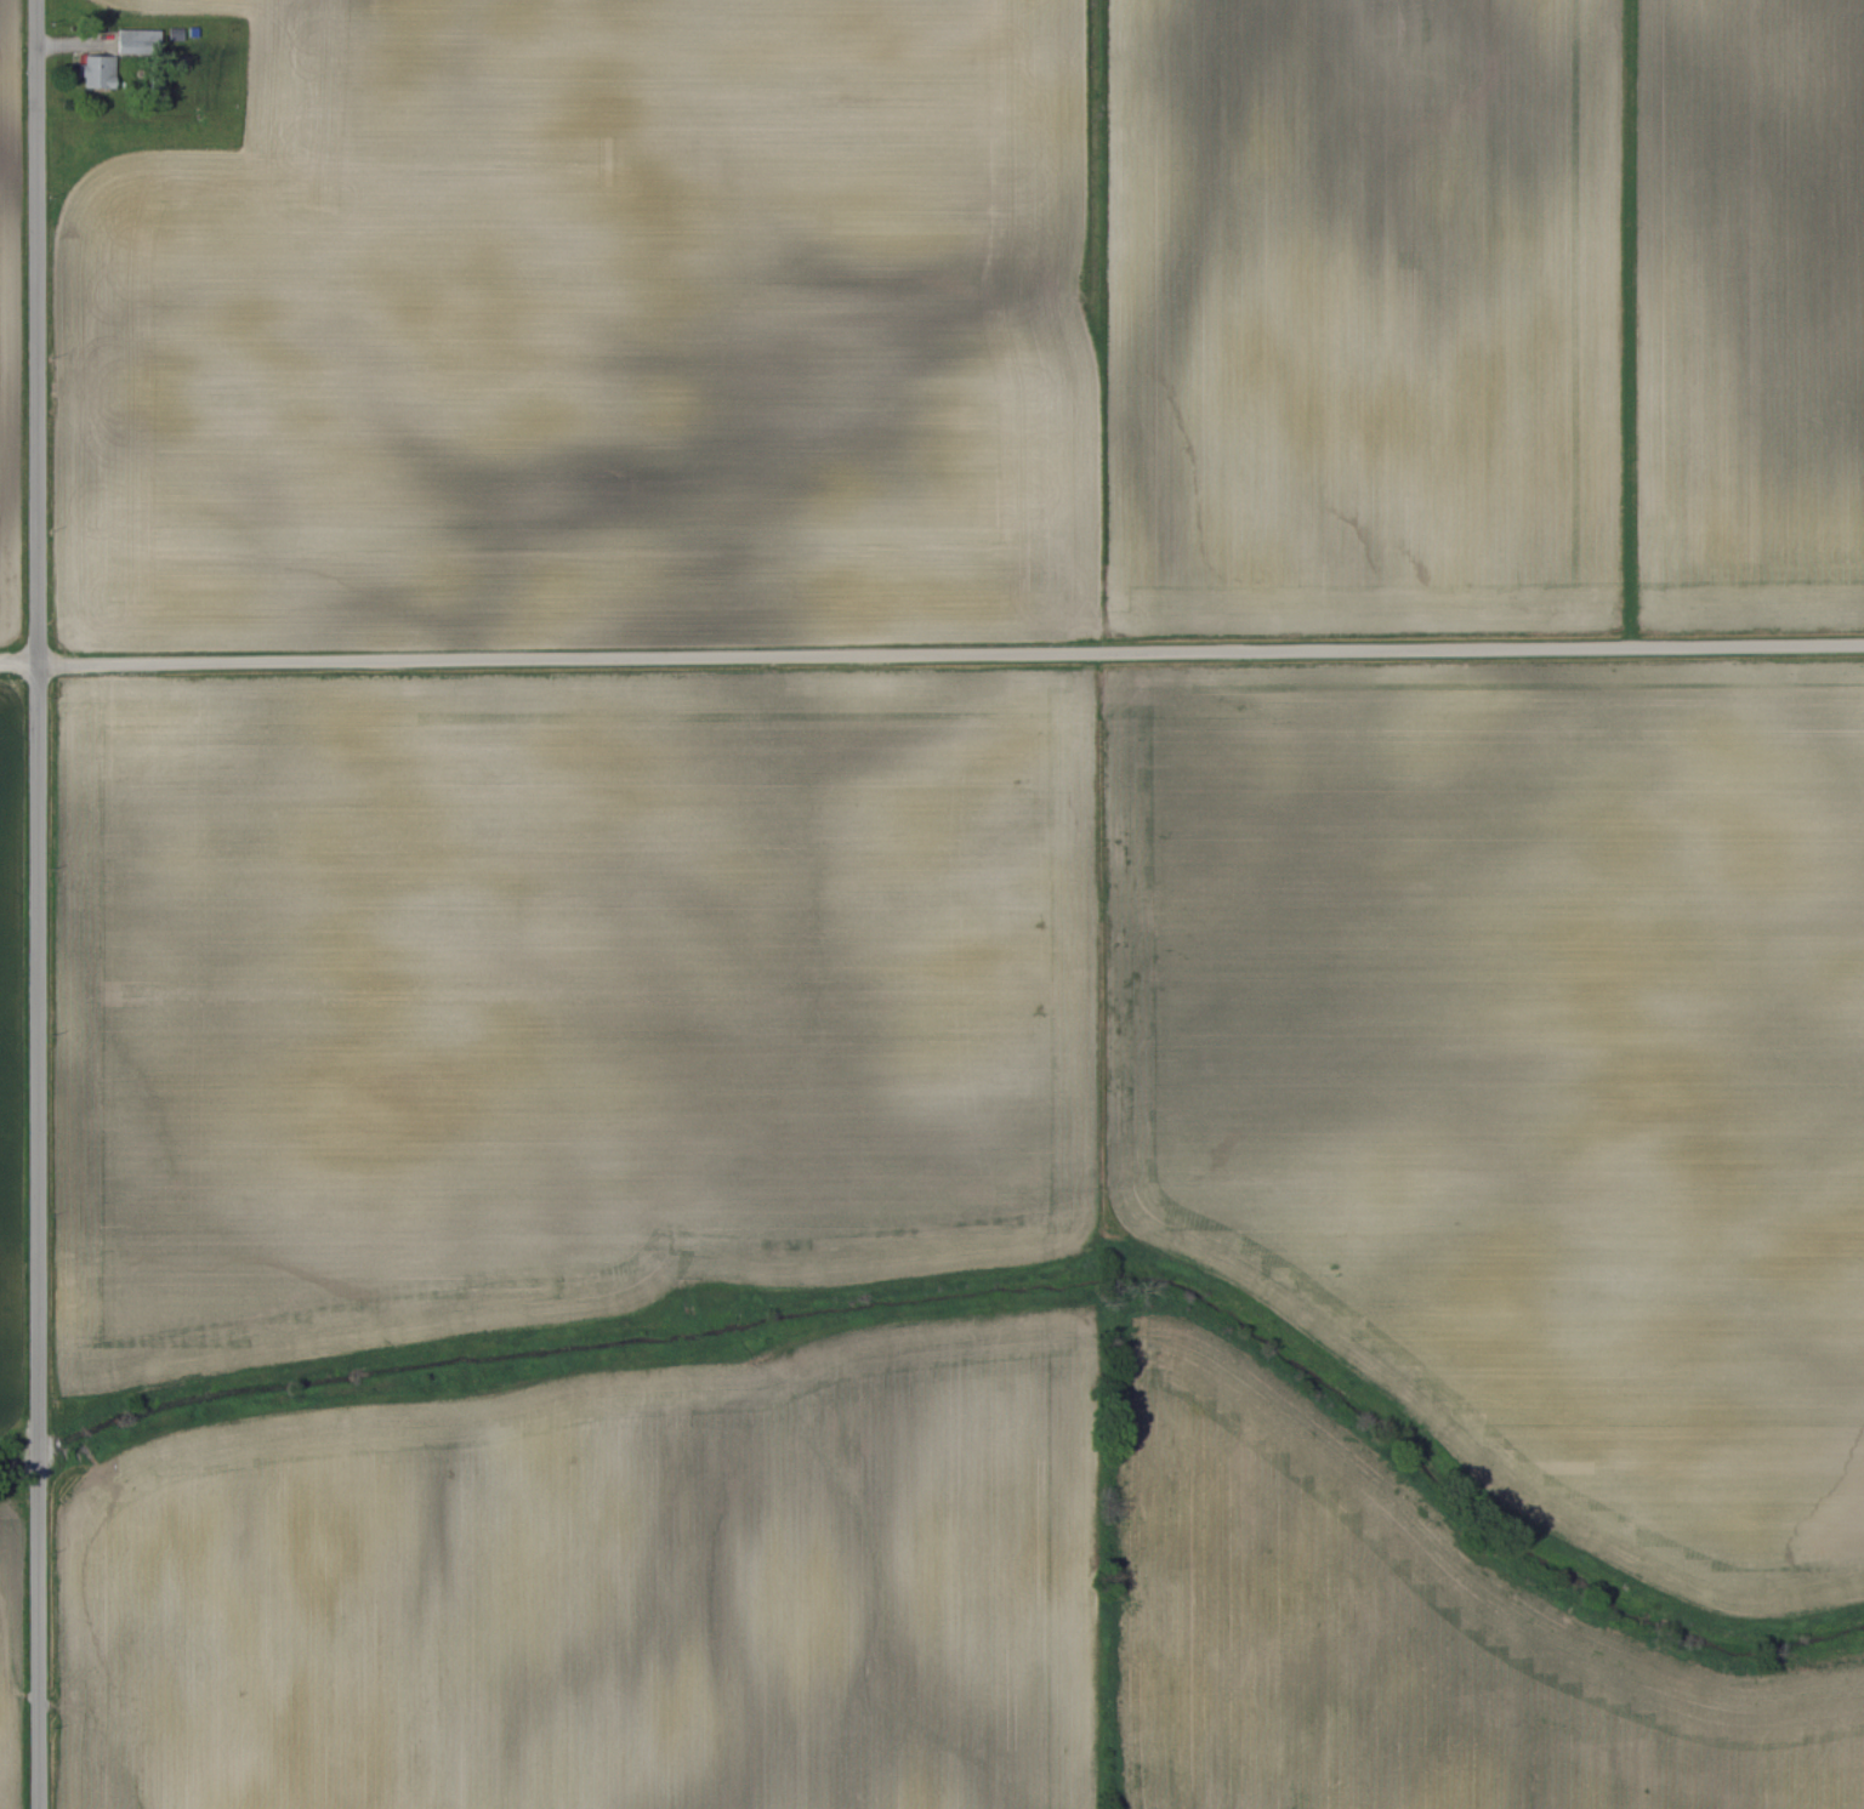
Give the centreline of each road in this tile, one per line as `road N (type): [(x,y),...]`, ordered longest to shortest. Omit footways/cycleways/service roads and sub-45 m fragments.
road 1 (residential): [(0,665),(1863,643)]
road 2 (residential): [(25,1808),(21,1428),(36,665),(34,0)]

